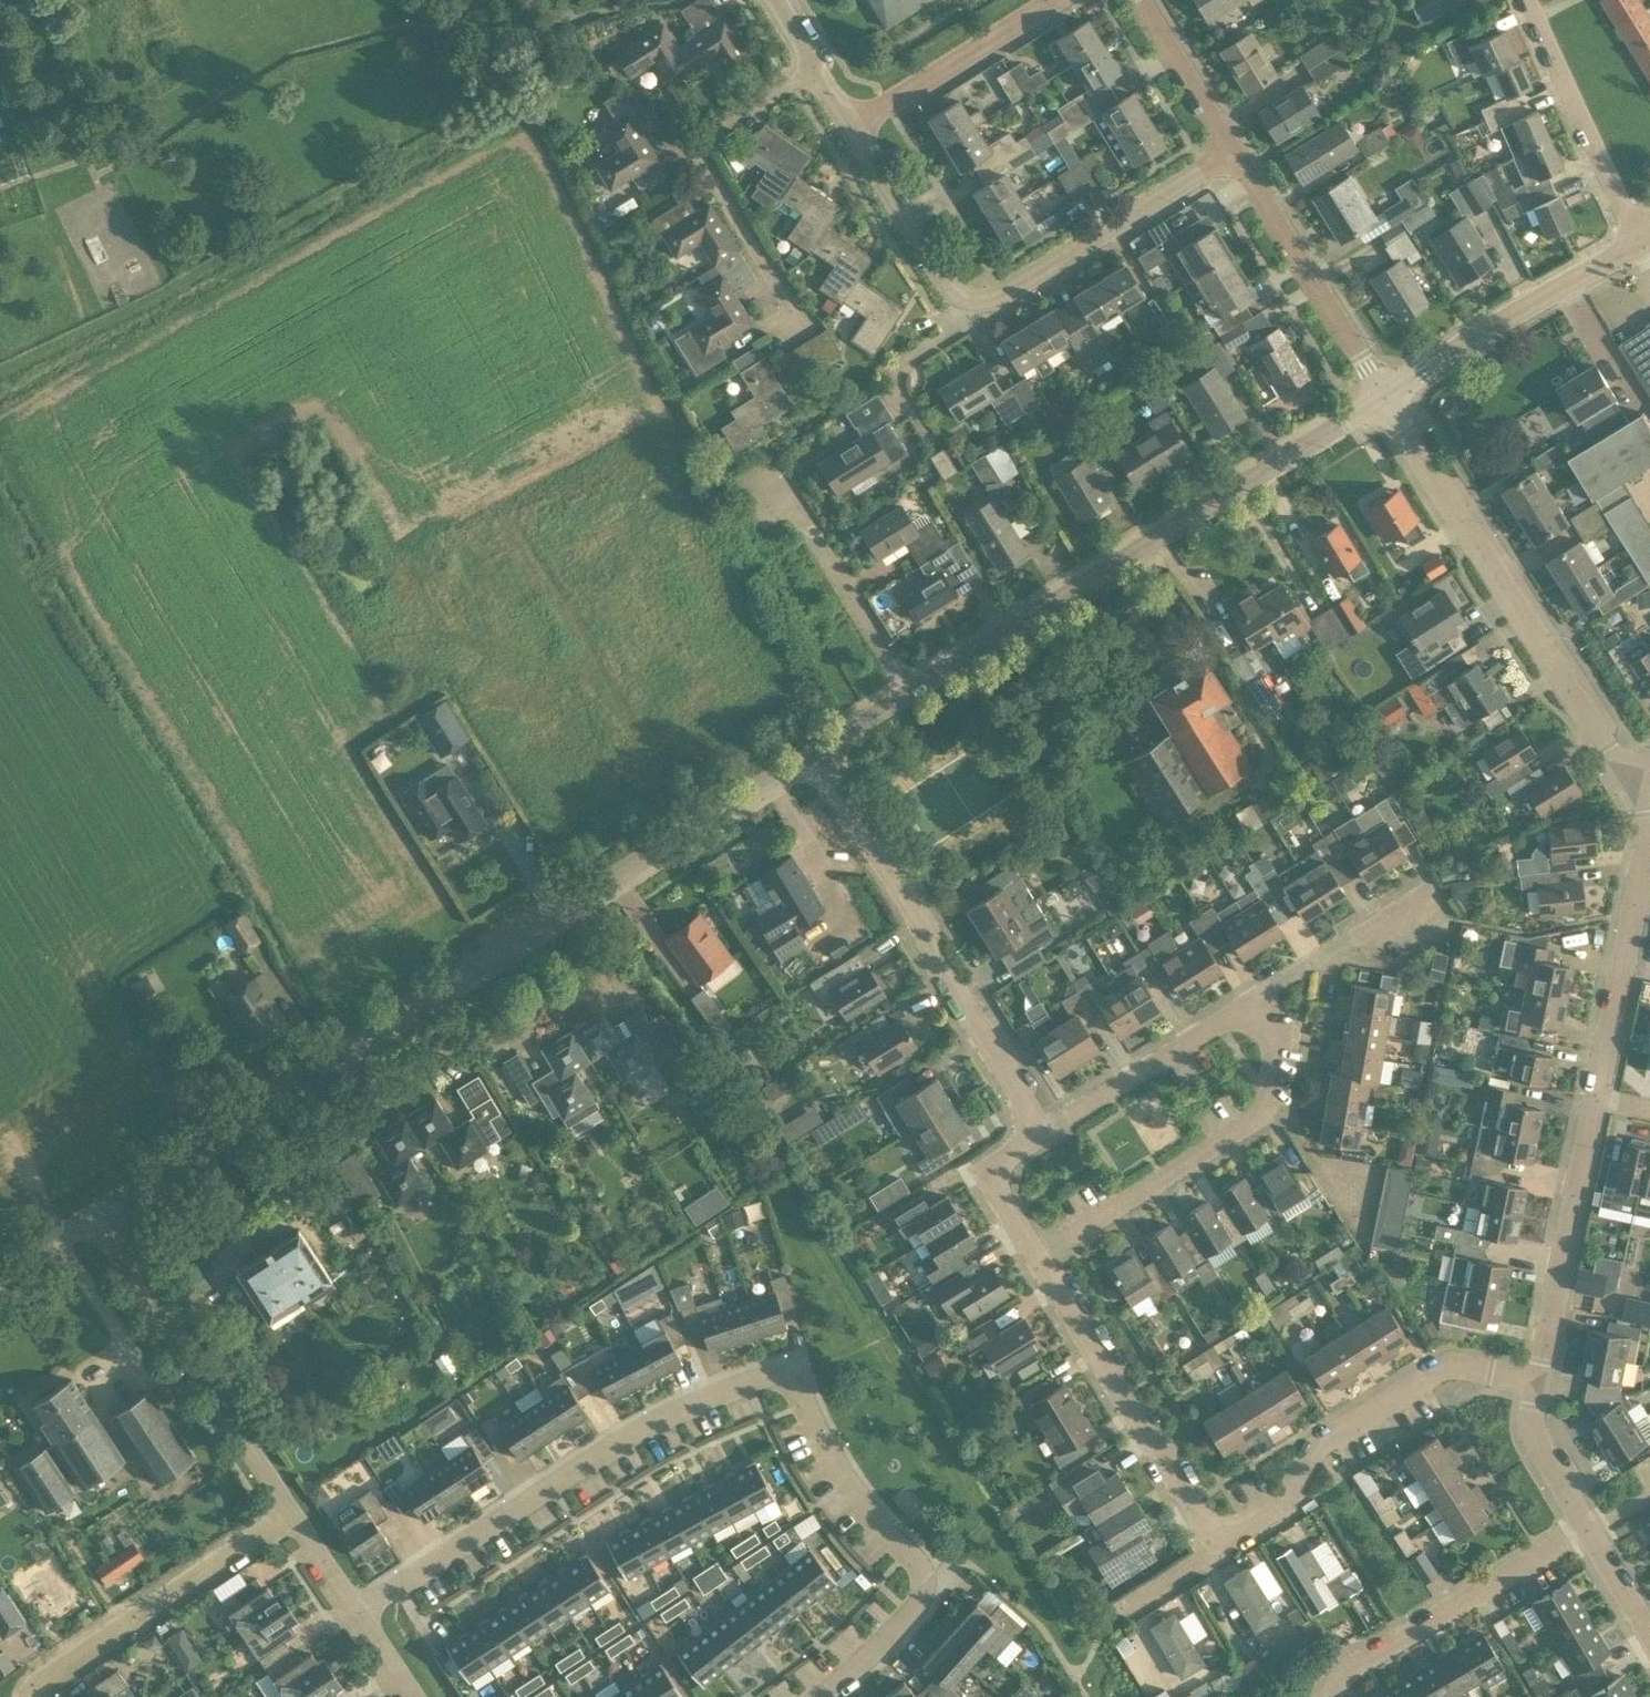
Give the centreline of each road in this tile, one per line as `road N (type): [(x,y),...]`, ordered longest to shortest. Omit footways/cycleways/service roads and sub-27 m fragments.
road 1 (residential): [(811,1696),(916,1605),(921,1576),(825,1453),(799,1395),(774,1379),(646,1427),(359,1612)]
road 2 (residential): [(87,1220),(333,1051),(816,752)]
road 3 (residential): [(911,692),(1384,395)]
road 4 (residential): [(1233,149),(1001,299),(979,305),(945,289),(850,129)]
road 5 (residential): [(1625,779),(1384,395)]
road 6 (residential): [(1043,1132),(816,752)]
road 7 (residential): [(1035,1256),(1254,1124),(1270,1098),(1277,1038),(1257,999)]
road 8 (residential): [(1213,1543),(1286,1497),(1314,1447),(1439,1369),(1462,1366),(1536,1384)]
road 9 (residential): [(289,1516),(87,1220)]
road 10 (residential): [(798,320),(704,162),(700,135),(811,65)]
road 11 (residential): [(1213,1543),(1035,1256)]
road 12 (residential): [(1596,1100),(1645,843),(1642,810),(1625,779)]
road 13 (residential): [(31,1696),(40,1682),(289,1516)]
road 14 (residential): [(1330,1696),(1344,1672),(1588,1533)]
road 15 (residential): [(1384,395),(1634,245)]
road 16 (residential): [(1536,1384),(1596,1100)]
road 17 (residential): [(1384,395),(1233,149)]
road 18 (residential): [(1634,245),(1526,0)]
road 19 (residential): [(1043,1132),(1257,999)]
road 20 (residential): [(850,129),(1059,0)]
road 21 (residential): [(911,692),(786,496)]
road 22 (residential): [(1257,999),(1405,903)]
road 23 (residential): [(1233,149),(1143,0)]
road 24 (residential): [(1588,1533),(1531,1425),(1536,1384)]
road 25 (residential): [(1035,1256),(998,1193),(996,1173),(1009,1154),(1043,1132)]
road 26 (residential): [(1110,1610),(1213,1543)]
road 27 (residential): [(1649,1637),(1588,1533)]

